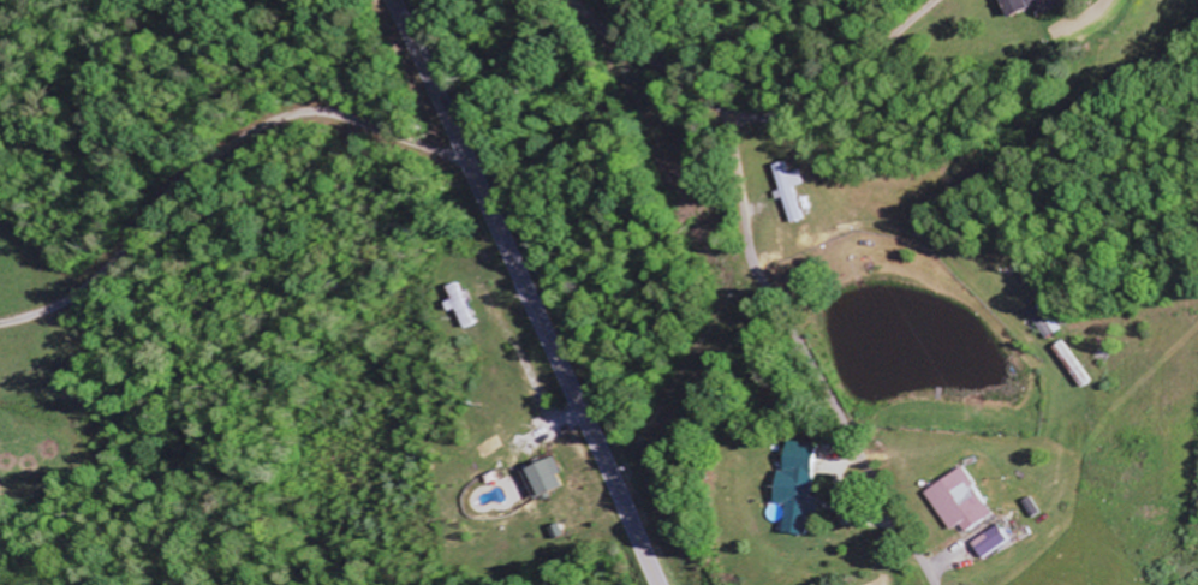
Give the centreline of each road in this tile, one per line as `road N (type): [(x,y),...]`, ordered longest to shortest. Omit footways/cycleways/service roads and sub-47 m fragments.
road 1 (primary): [(662,584),(387,0)]
road 2 (residential): [(722,102),(762,270),(936,584)]
road 3 (residential): [(573,0),(722,102),(756,113),(828,95),(934,0)]

